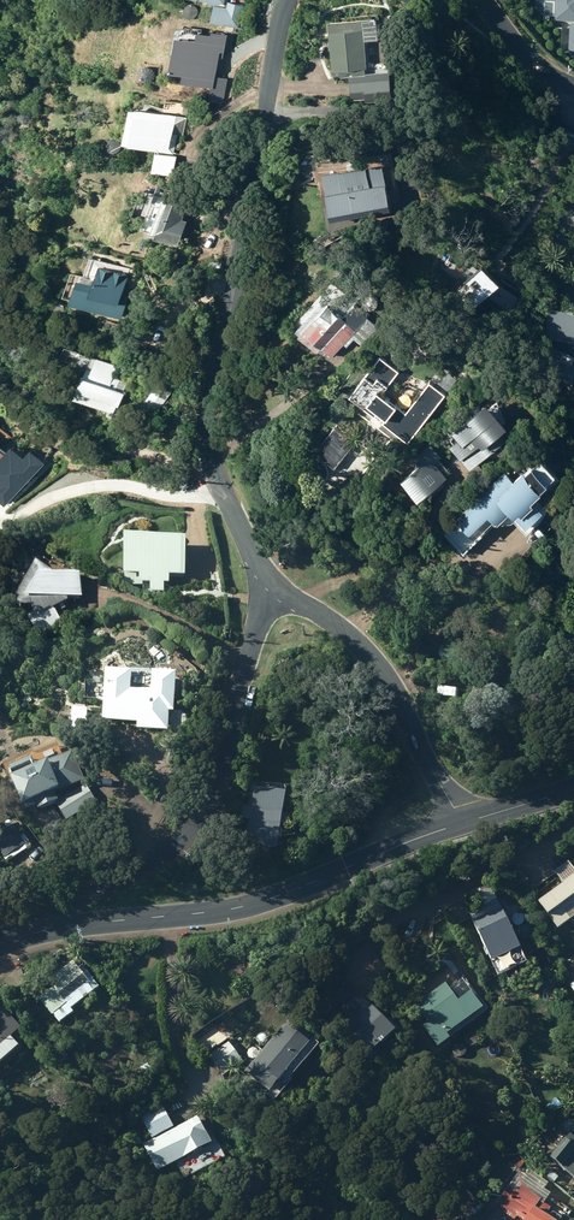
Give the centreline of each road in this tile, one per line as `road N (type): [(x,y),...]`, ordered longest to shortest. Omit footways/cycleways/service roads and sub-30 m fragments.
road 1 (residential): [(267,592),(208,443),(231,275),(288,0)]
road 2 (tertiary): [(26,933),(221,911),(464,822)]
road 3 (residential): [(26,933),(181,846),(204,823),(267,592)]
road 4 (residential): [(267,592),(302,605),(369,654),(464,822)]
road 5 (residential): [(484,0),(513,43),(573,88)]

